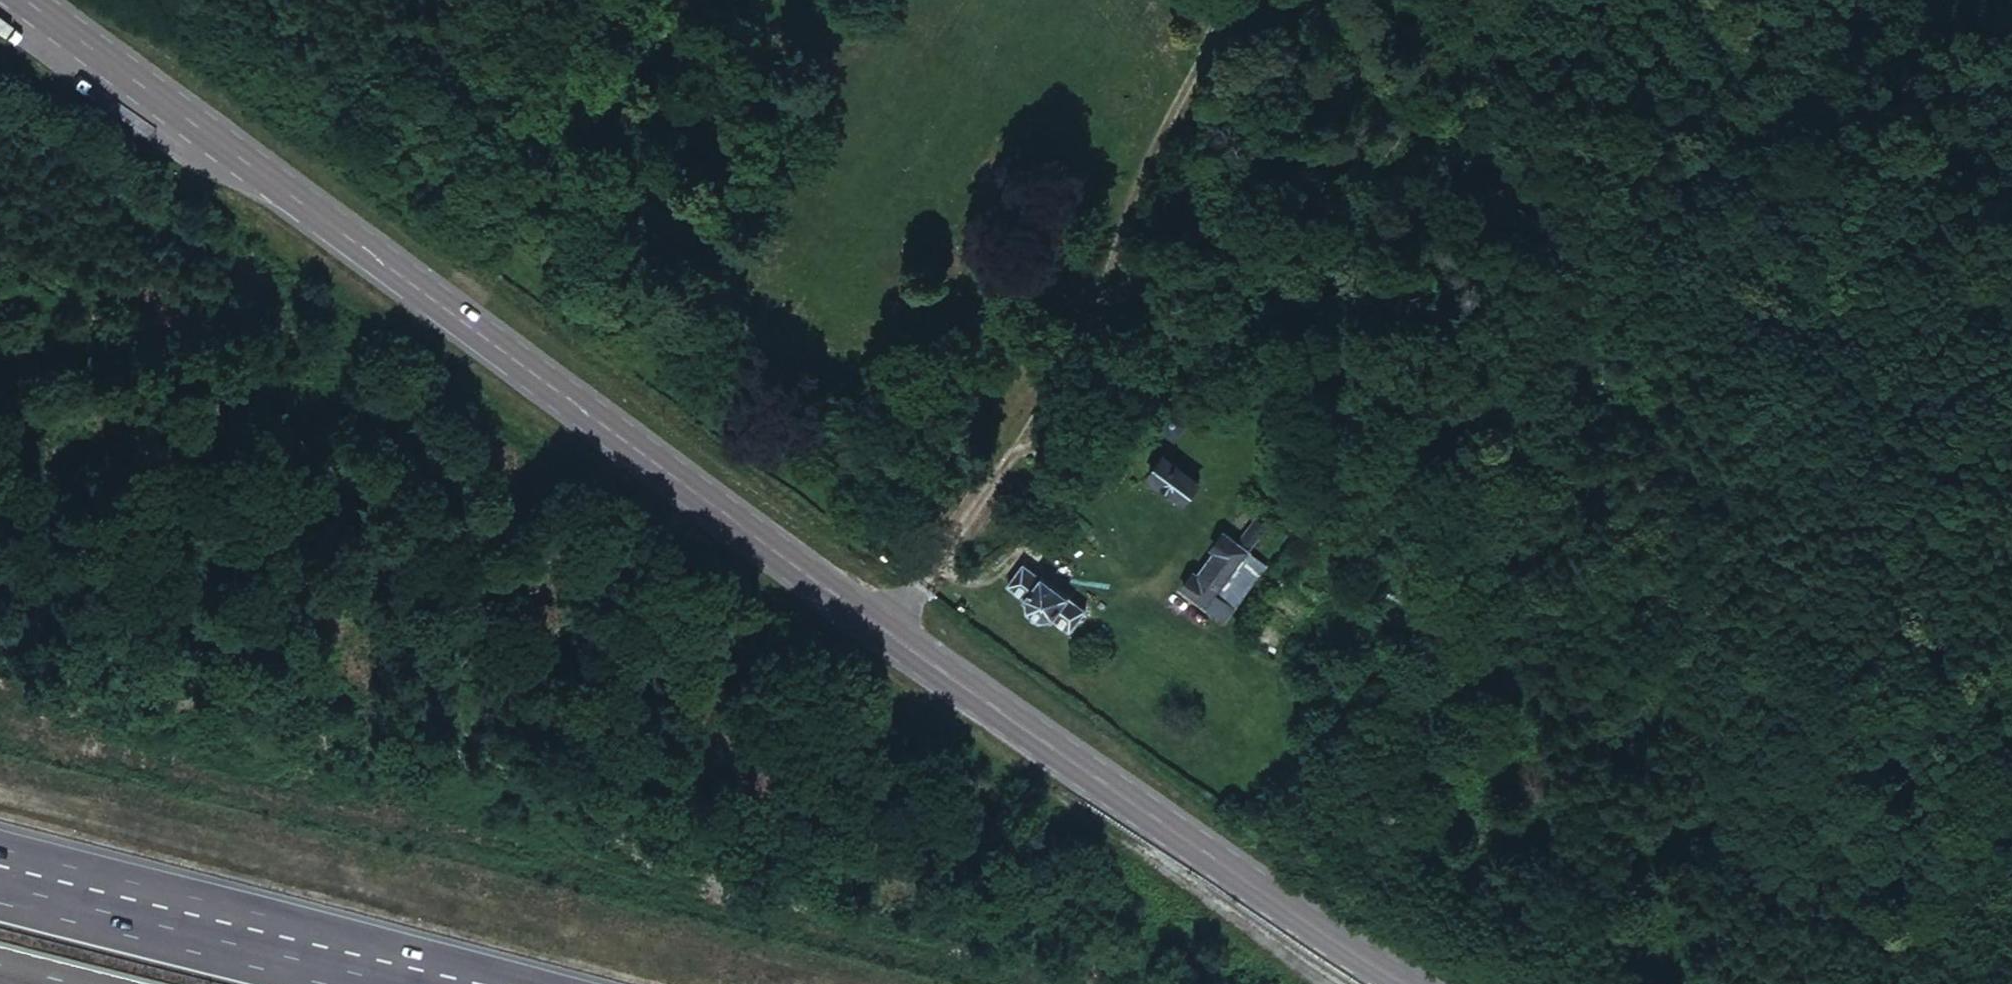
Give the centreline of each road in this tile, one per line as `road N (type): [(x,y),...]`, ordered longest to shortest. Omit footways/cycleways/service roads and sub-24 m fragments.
road 1 (secondary): [(1402,983),(1179,853),(717,522),(25,0)]
road 2 (motorway): [(370,983),(0,892)]

